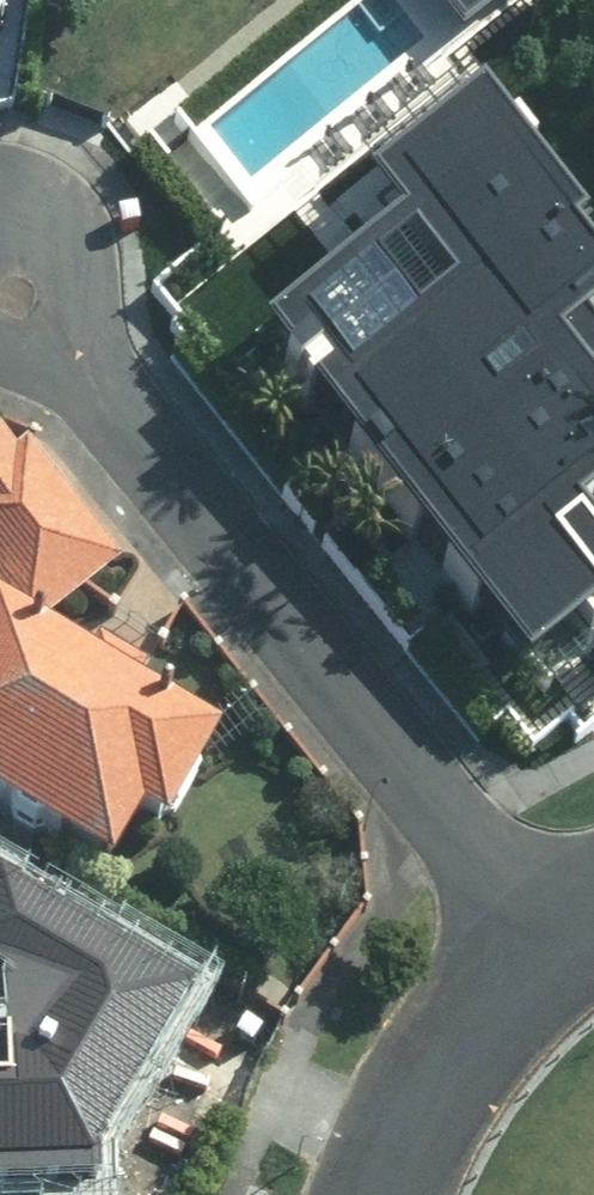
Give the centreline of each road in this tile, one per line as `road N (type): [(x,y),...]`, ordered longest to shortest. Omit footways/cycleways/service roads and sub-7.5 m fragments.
road 1 (residential): [(560,945),(91,374)]
road 2 (residential): [(380,1194),(429,1093),(466,1039),(560,945)]
road 3 (residential): [(0,186),(41,195),(73,229),(90,280),(91,374)]

